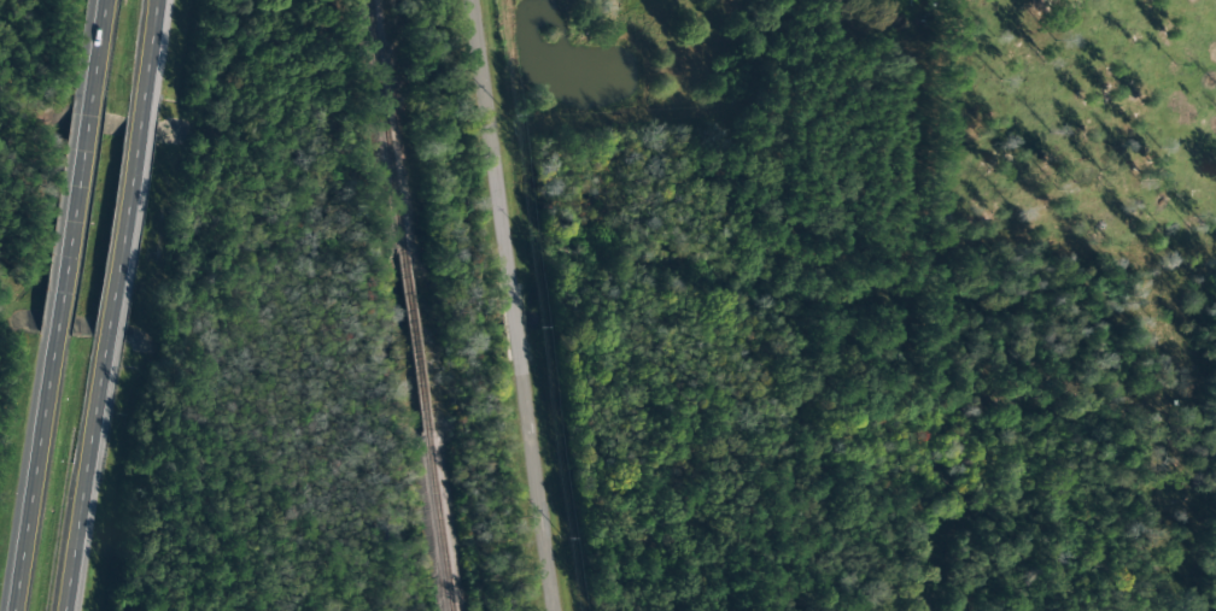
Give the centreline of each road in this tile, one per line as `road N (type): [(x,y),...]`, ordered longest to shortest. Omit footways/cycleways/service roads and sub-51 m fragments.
road 1 (residential): [(476,0),(558,610)]
road 2 (trunk): [(53,347),(12,610)]
road 3 (trunk): [(64,610),(103,358)]
road 4 (trunk): [(92,110),(53,347)]
road 5 (trunk): [(103,358),(139,123)]
road 6 (trunk): [(139,123),(155,0)]

